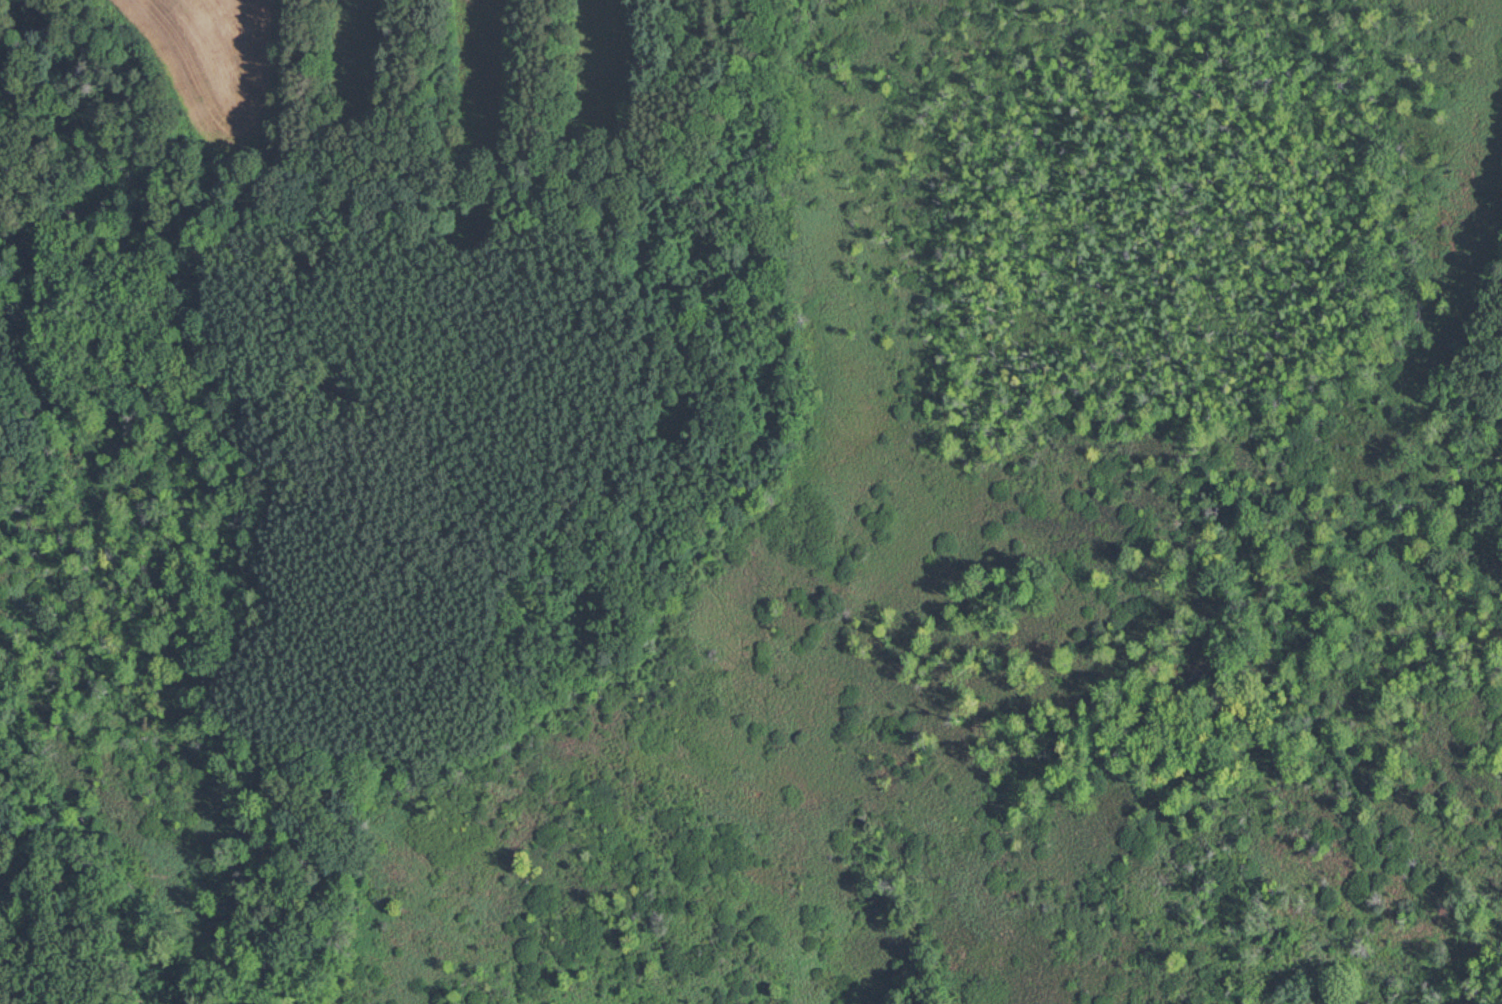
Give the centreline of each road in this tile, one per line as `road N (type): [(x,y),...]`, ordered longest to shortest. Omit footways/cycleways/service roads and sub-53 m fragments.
road 1 (track): [(9,0),(0,187)]

